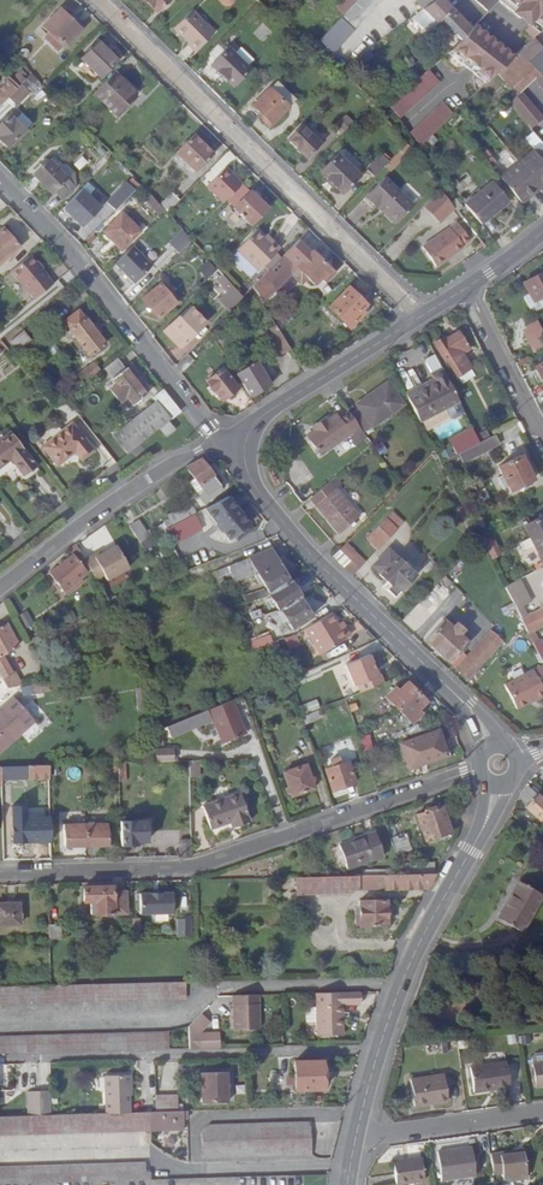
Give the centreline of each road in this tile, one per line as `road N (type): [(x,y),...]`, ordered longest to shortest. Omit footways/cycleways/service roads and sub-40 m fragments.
road 1 (residential): [(482,771),(195,868),(0,872)]
road 2 (residential): [(419,318),(96,0)]
road 3 (tertiary): [(243,447),(251,480),(298,540),(468,707),(491,749)]
road 4 (tertiary): [(353,1140),(402,984),(486,825),(498,782)]
road 5 (residential): [(0,179),(71,253),(217,442)]
road 6 (residential): [(217,442),(117,499),(0,588)]
road 7 (tertiary): [(419,318),(264,413),(243,447)]
road 8 (residential): [(542,1110),(353,1140)]
road 9 (residential): [(468,287),(542,437)]

